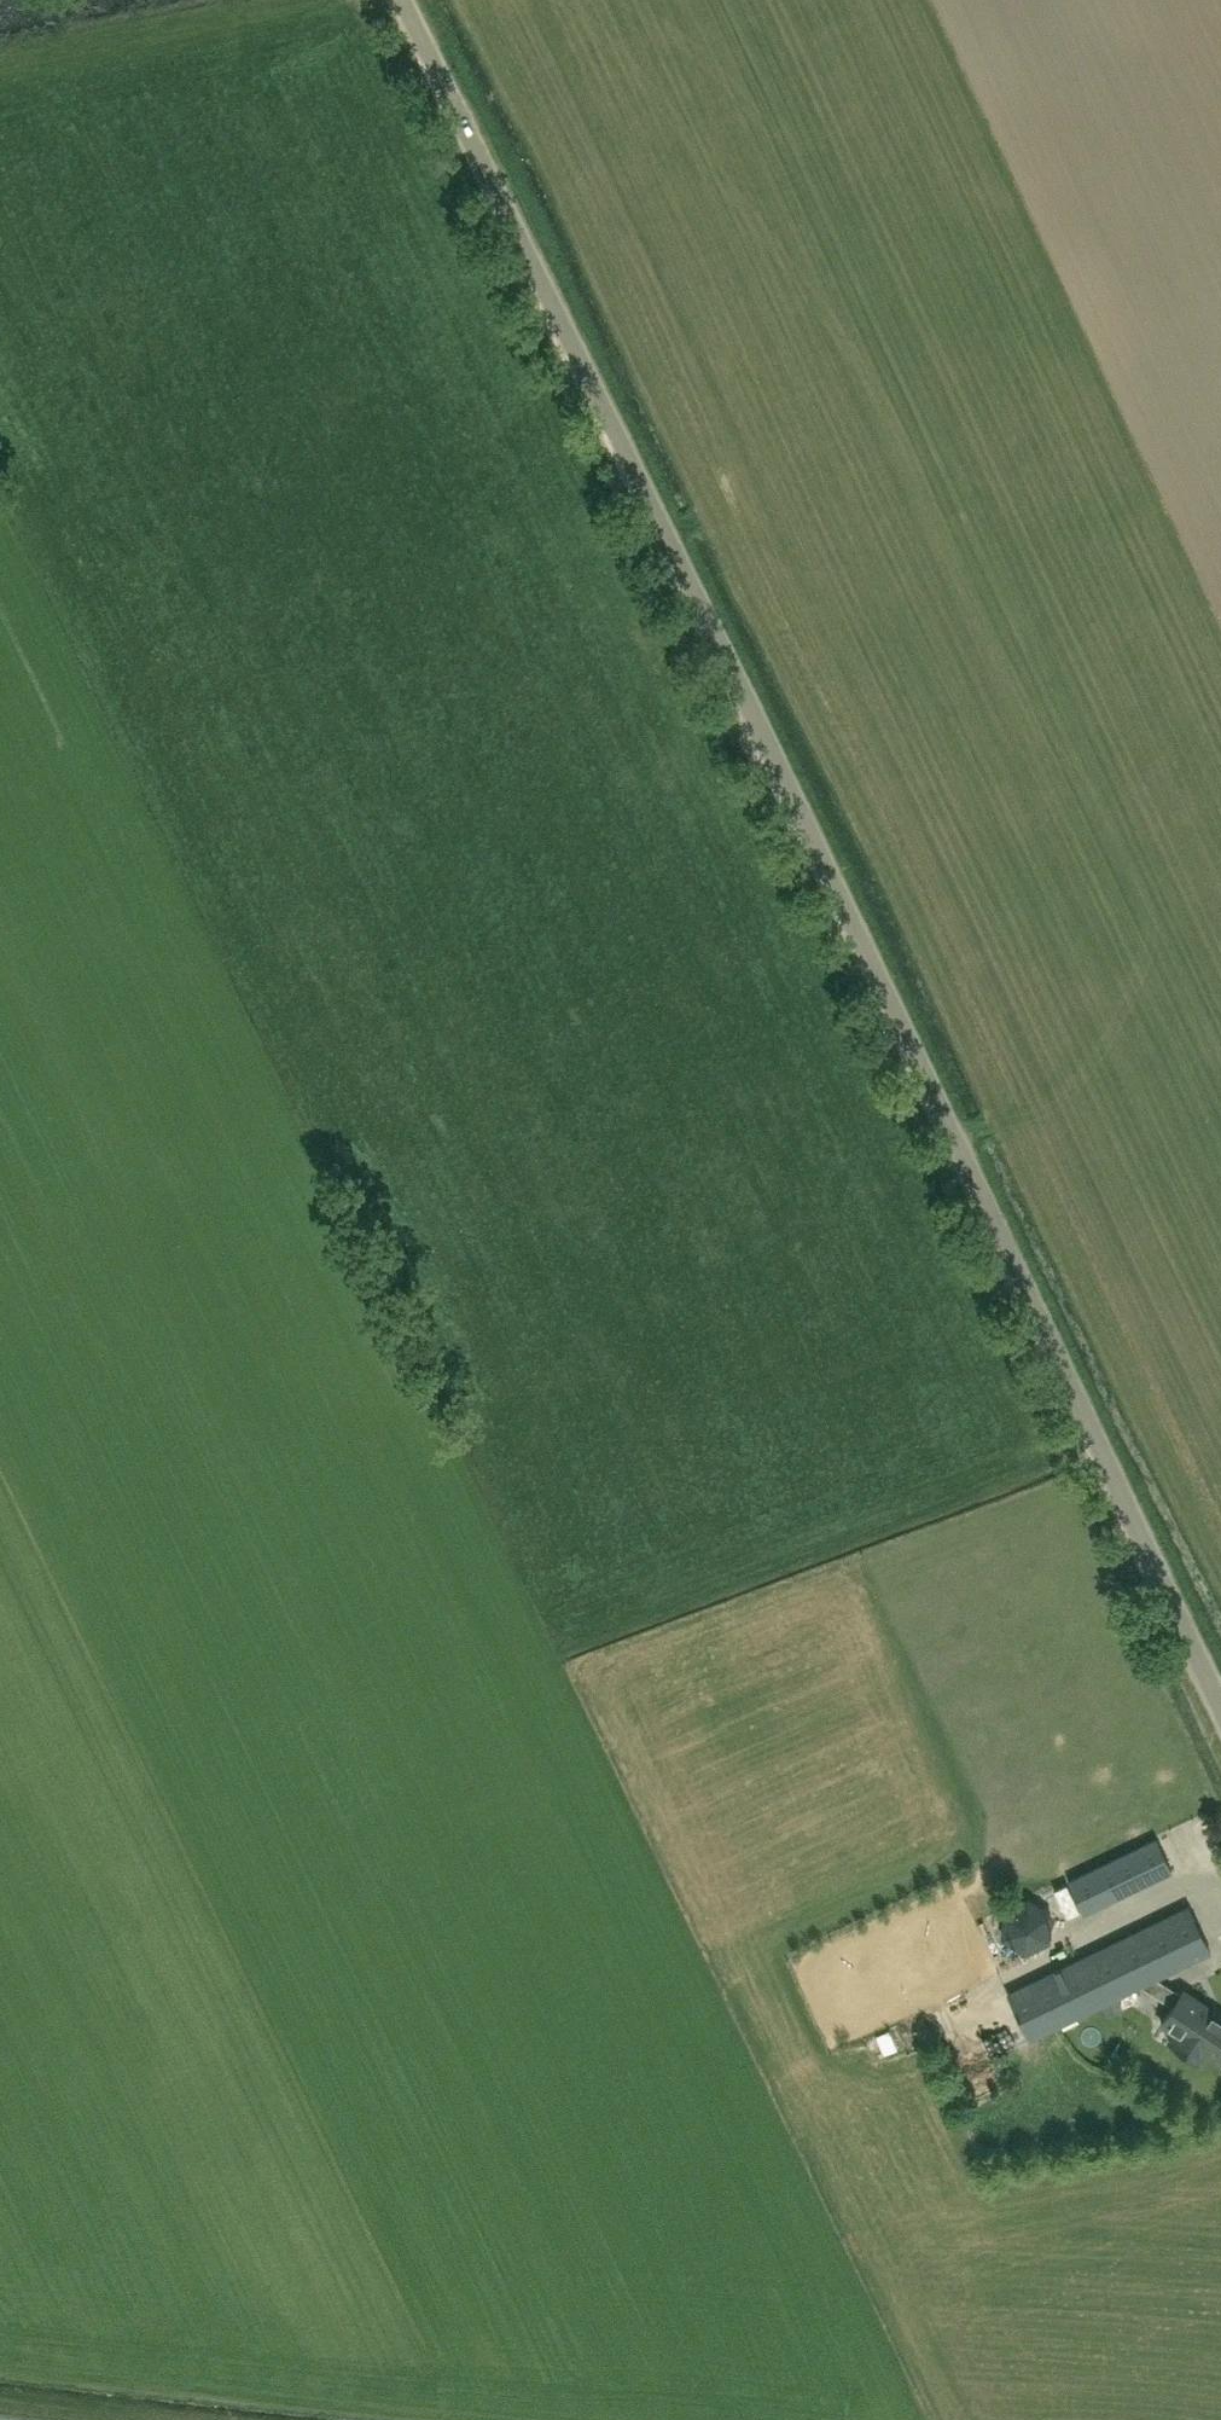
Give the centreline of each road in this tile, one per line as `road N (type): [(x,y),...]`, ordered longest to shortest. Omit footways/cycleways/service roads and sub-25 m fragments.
road 1 (unclassified): [(400,0),(1220,1702)]

